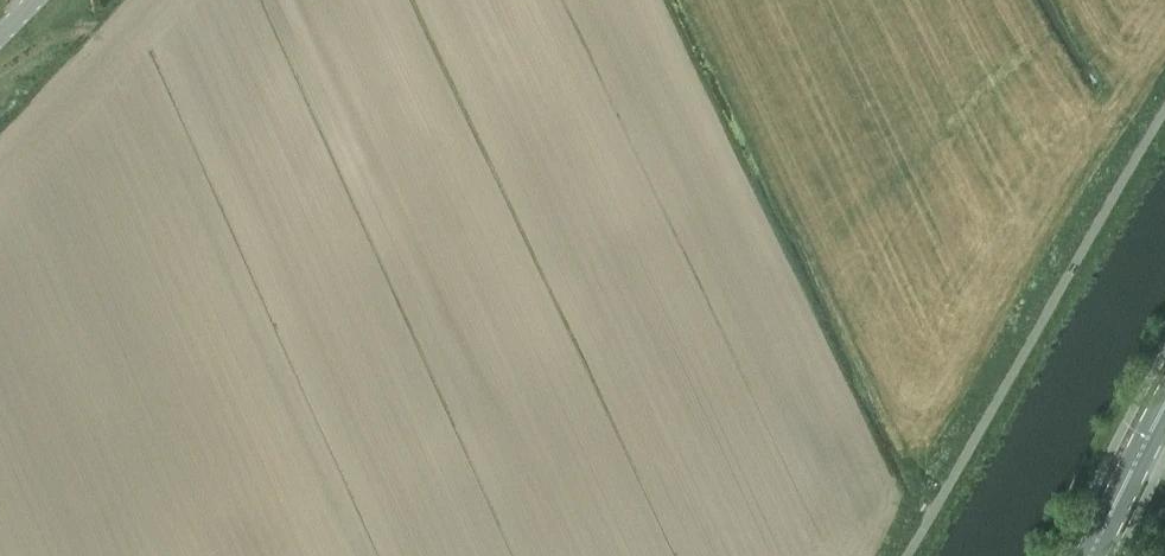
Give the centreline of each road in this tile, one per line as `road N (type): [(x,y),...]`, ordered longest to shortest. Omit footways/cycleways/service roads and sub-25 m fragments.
road 1 (primary): [(1089,555),(1164,408)]

